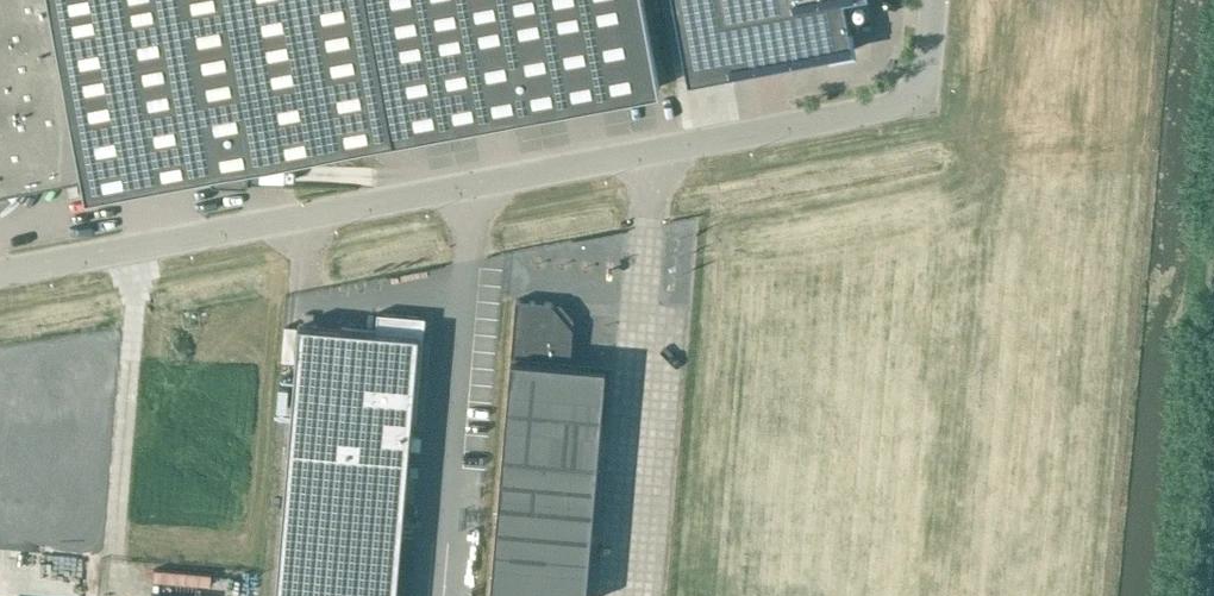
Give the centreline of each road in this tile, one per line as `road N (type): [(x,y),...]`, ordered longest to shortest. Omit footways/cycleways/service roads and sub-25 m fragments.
road 1 (unclassified): [(0,275),(925,98),(934,0)]

